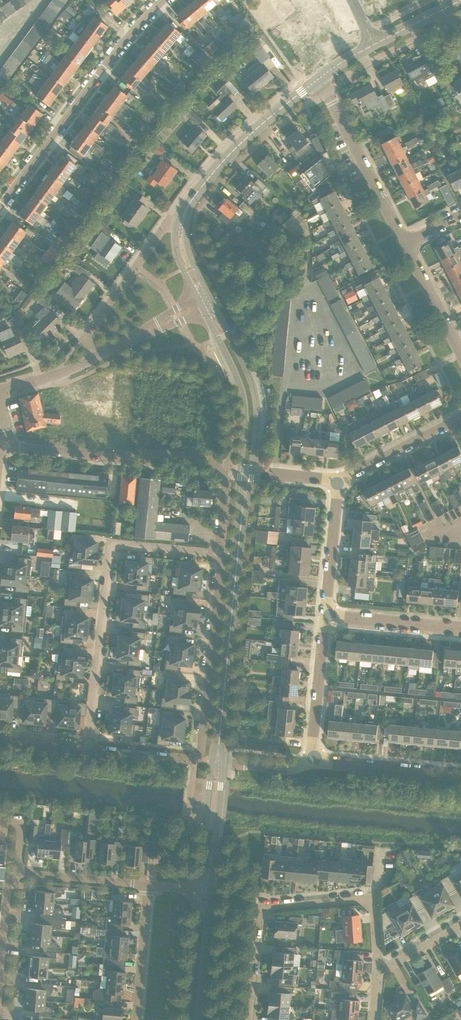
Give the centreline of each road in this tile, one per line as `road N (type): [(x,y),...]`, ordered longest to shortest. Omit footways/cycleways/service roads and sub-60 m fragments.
road 1 (residential): [(89,750),(194,762),(202,750),(219,554)]
road 2 (residential): [(219,554),(127,545),(113,552),(89,750)]
road 3 (residential): [(219,554),(225,485),(210,462),(8,446)]
road 4 (residential): [(379,973),(374,898),(261,912),(250,1019)]
road 5 (residential): [(0,206),(118,47),(166,0)]
road 6 (tertiary): [(240,532),(256,393),(203,297)]
road 7 (tertiary): [(203,297),(245,407),(240,532)]
road 8 (tertiary): [(218,761),(240,532)]
road 9 (tertiary): [(181,224),(230,154),(318,78)]
road 10 (residential): [(405,243),(318,78)]
road 11 (residential): [(460,776),(314,759)]
road 12 (residential): [(314,759),(326,615)]
road 13 (residential): [(326,615),(339,479)]
road 14 (residential): [(460,417),(339,479)]
road 15 (residential): [(167,221),(88,331)]
road 16 (residential): [(460,628),(326,615)]
road 17 (residential): [(138,1019),(152,886)]
road 18 (residential): [(152,886),(19,873)]
road 19 (tertiary): [(204,893),(218,761)]
road 20 (tertiary): [(192,1019),(204,893)]
road 21 (residential): [(95,358),(203,297)]
road 22 (residential): [(460,354),(405,243)]
road 23 (residential): [(0,990),(10,883),(19,873)]

